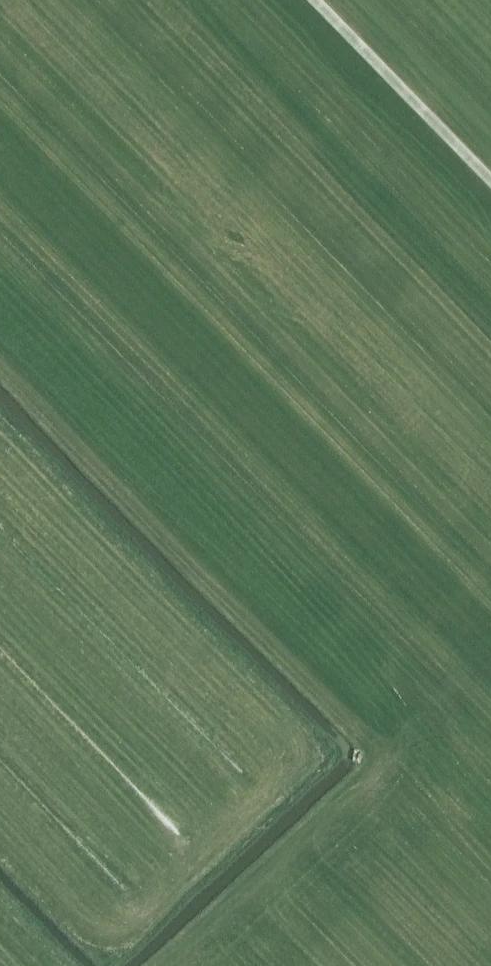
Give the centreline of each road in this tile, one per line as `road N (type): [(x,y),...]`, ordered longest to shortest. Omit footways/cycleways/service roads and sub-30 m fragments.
road 1 (track): [(490,180),(316,0)]

